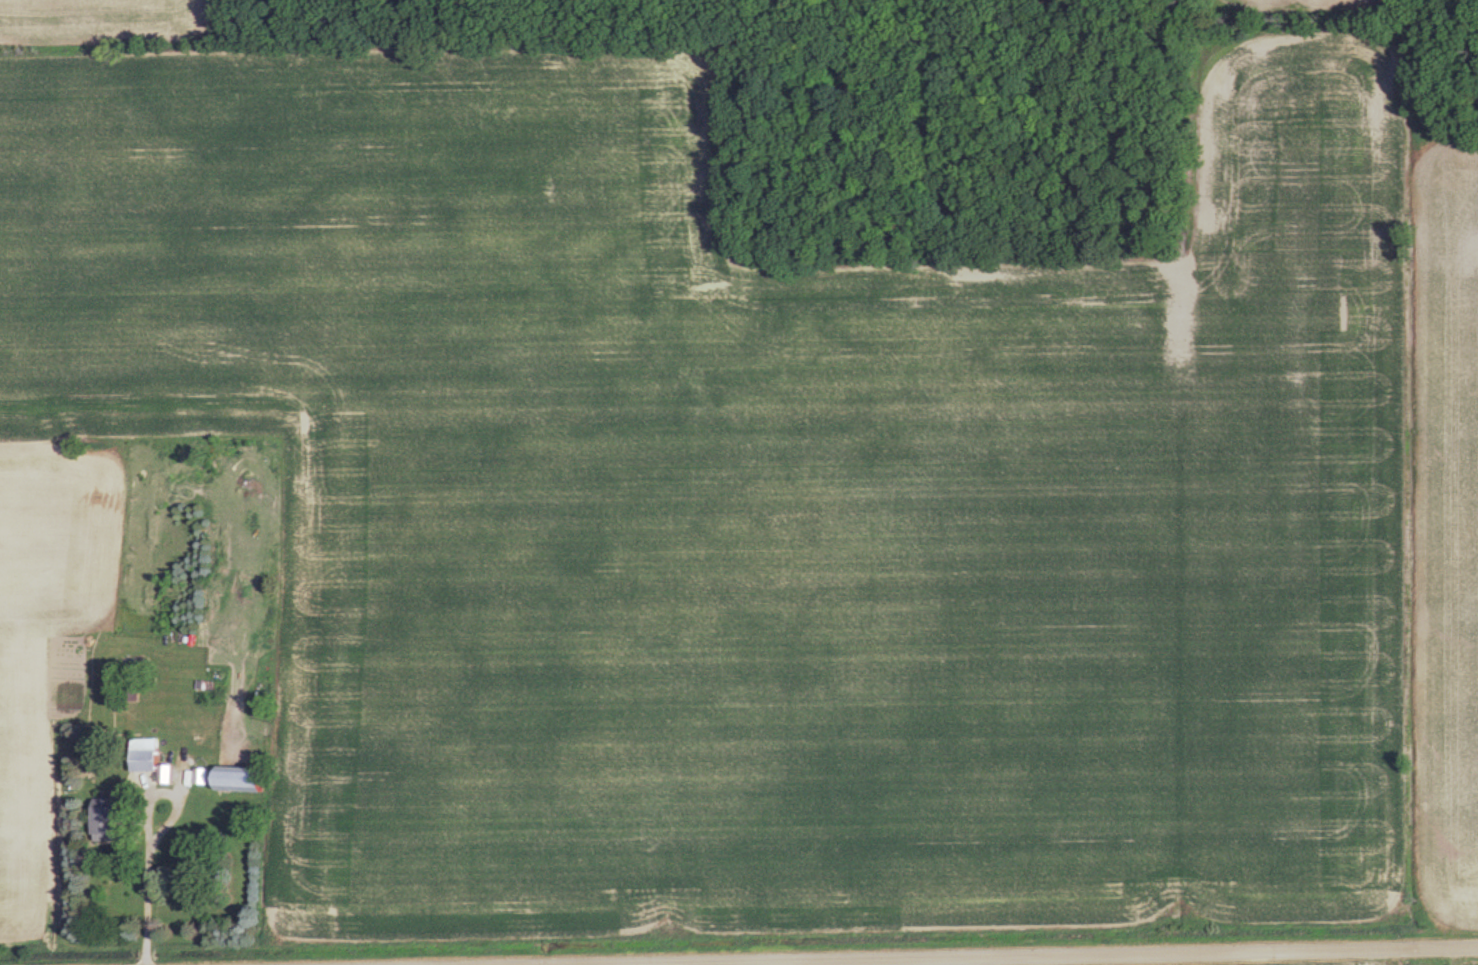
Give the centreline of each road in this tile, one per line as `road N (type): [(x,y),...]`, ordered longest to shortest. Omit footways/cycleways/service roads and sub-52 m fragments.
road 1 (residential): [(366,964),(1477,949)]

